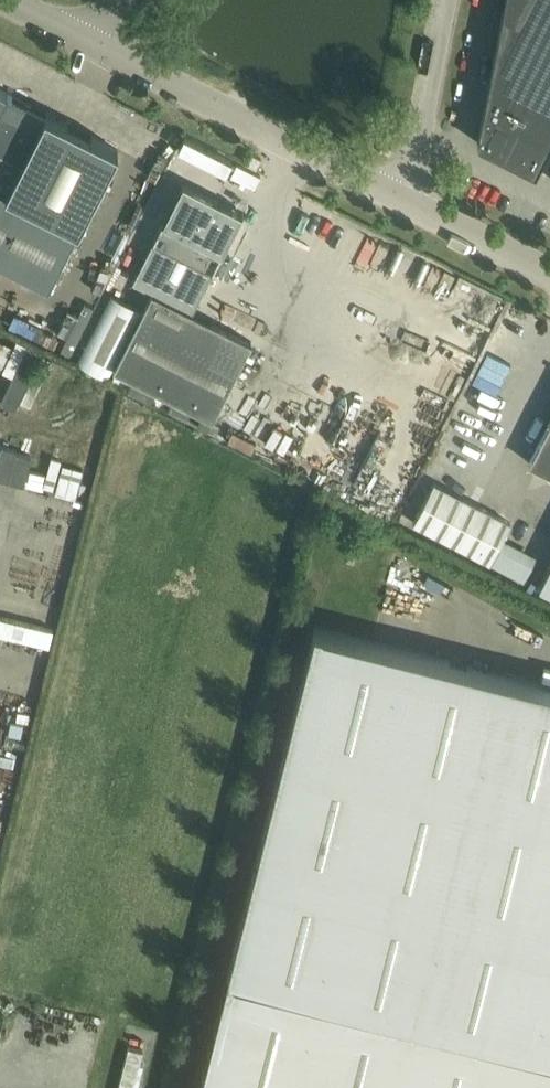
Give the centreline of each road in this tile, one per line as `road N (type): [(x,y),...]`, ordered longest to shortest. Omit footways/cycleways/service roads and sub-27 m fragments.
road 1 (unclassified): [(401,198),(104,48)]
road 2 (residential): [(401,198),(418,151),(445,0)]
road 3 (unclassified): [(549,273),(401,198)]

